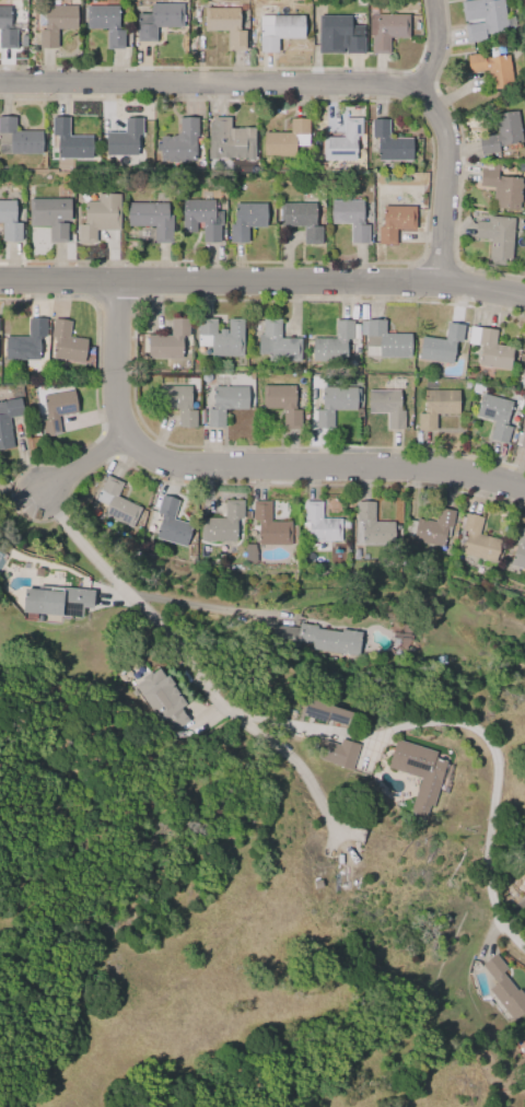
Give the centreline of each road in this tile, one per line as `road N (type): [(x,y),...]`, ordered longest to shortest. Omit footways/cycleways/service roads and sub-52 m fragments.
road 1 (residential): [(524,488),(434,467),(159,463),(125,434),(116,408),(116,282)]
road 2 (residential): [(524,296),(407,280),(0,281)]
road 3 (residential): [(416,83),(0,80)]
road 4 (residential): [(435,282),(445,143),(416,83)]

